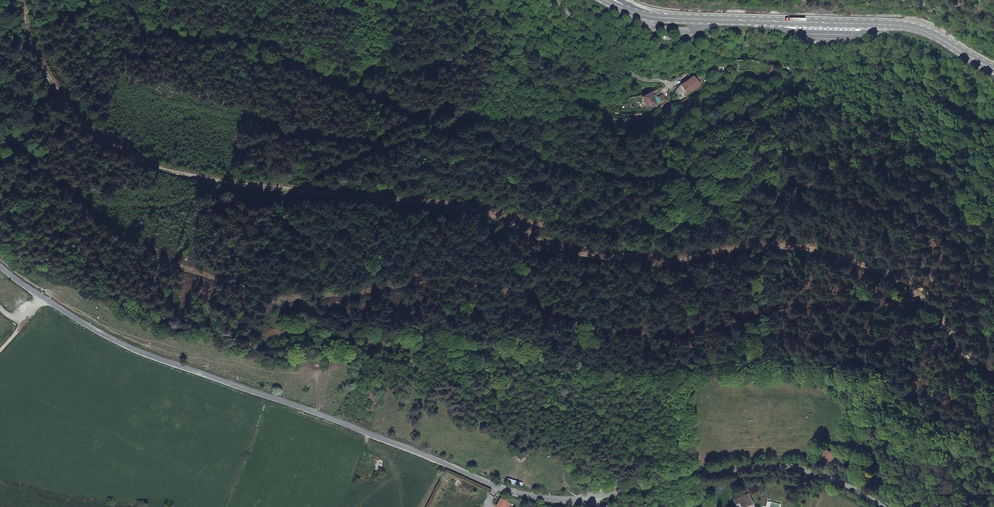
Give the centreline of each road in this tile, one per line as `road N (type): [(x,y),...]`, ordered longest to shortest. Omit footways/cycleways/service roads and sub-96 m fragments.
road 1 (track): [(15,0),(70,108),(140,157),(286,194),(468,206),(576,255),(805,247),(883,271),(939,315),(970,363),(993,373)]
road 2 (unclassified): [(44,299),(130,348),(491,484),(573,500)]
road 3 (primary): [(606,0),(673,19),(918,28),(993,68)]
road 4 (unclassified): [(573,500),(698,474),(777,468),(851,486),(884,506)]

